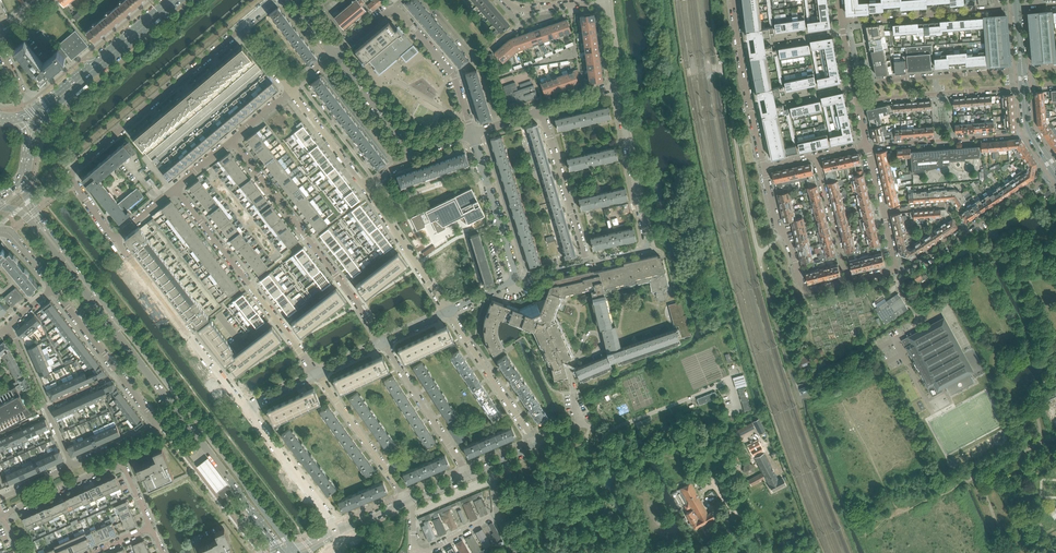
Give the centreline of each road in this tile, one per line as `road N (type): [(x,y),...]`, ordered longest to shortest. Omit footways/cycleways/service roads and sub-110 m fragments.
road 1 (secondary): [(293,548),(33,210),(22,178)]
road 2 (secondary): [(0,206),(29,219),(281,552)]
road 3 (residential): [(113,239),(76,186),(77,165),(240,28)]
road 4 (residential): [(384,343),(232,140)]
road 5 (residential): [(316,375),(175,188)]
road 6 (residential): [(471,133),(454,76),(401,12),(386,13),(334,53)]
road 7 (residential): [(587,262),(648,242),(618,87)]
road 8 (residential): [(247,411),(113,239)]
road 9 (residential): [(487,467),(536,446),(448,311)]
road 10 (secondary): [(29,142),(49,113),(182,0)]
road 11 (residential): [(408,502),(415,548),(426,552),(497,511),(487,467)]
road 12 (residential): [(764,168),(733,0)]
road 13 (residential): [(1022,70),(853,87)]
road 14 (secondary): [(167,0),(37,108)]
road 15 (residential): [(857,104),(1024,87)]
road 16 (residential): [(587,262),(541,111)]
road 17 (residential): [(408,502),(316,375)]
road 18 (residential): [(384,343),(468,475)]
road 19 (residential): [(997,9),(841,21)]
road 20 (residential): [(339,530),(247,411)]
road 21 (residential): [(868,149),(1016,134)]
road 22 (residential): [(815,157),(849,282)]
road 23 (residential): [(3,515),(121,462)]
road 24 (residential): [(804,291),(764,168)]
road 25 (residential): [(334,53),(412,153)]
road 26 (residential): [(366,190),(290,90)]
road 27 (track): [(768,552),(750,513),(720,488),(718,480),(742,464)]

